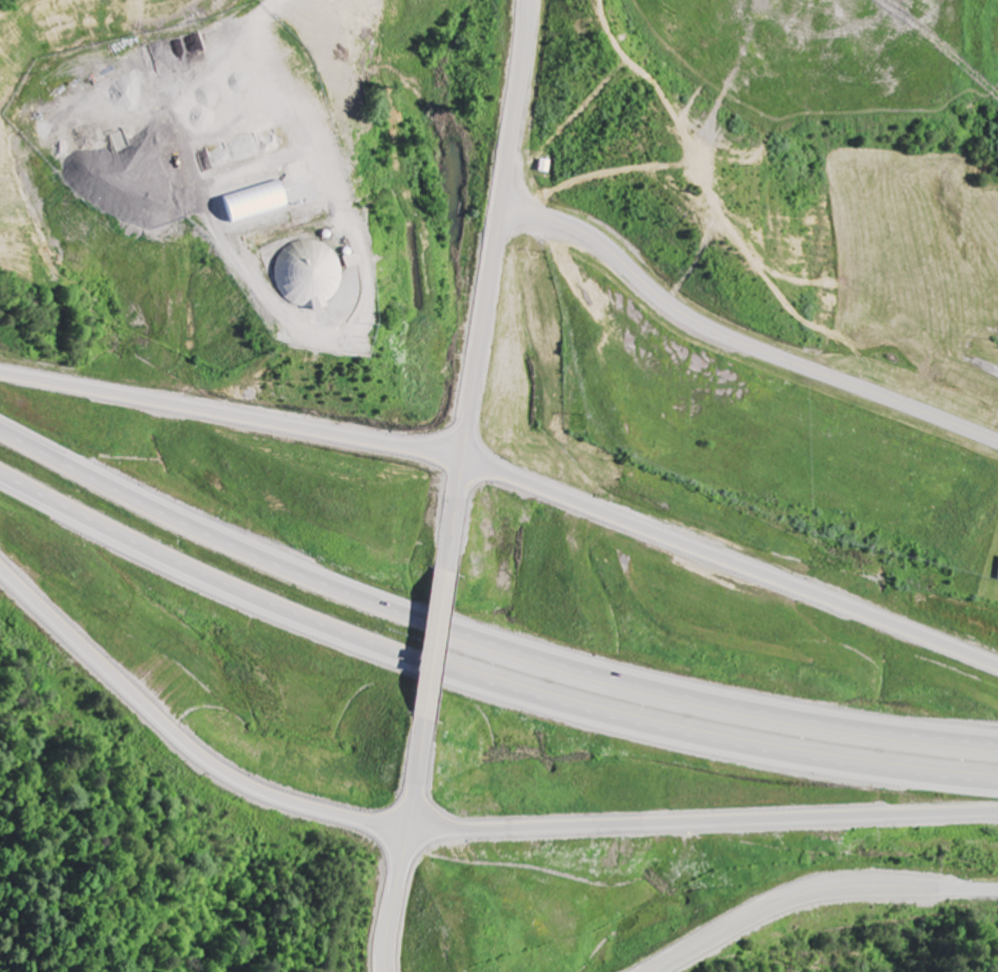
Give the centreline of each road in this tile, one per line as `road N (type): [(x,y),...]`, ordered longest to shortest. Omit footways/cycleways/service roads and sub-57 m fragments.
road 1 (motorway): [(997,739),(731,701),(506,644),(292,567),(0,425)]
road 2 (motorway): [(0,477),(244,595),(527,696),(721,745),(997,785)]
road 3 (motorway): [(390,828),(997,810)]
road 4 (motorway): [(997,662),(461,458)]
road 5 (secondary): [(526,0),(446,566)]
road 6 (residential): [(500,209),(584,231),(683,308),(732,335),(997,439)]
road 7 (motorway): [(0,569),(205,760),(286,801),(390,828)]
road 8 (motorway): [(461,458),(0,371)]
road 9 (secondary): [(650,971),(764,908),(811,892),(997,889)]
road 10 (secondary): [(421,718),(392,918),(397,971)]
road 11 (secondary): [(446,566),(421,718)]

